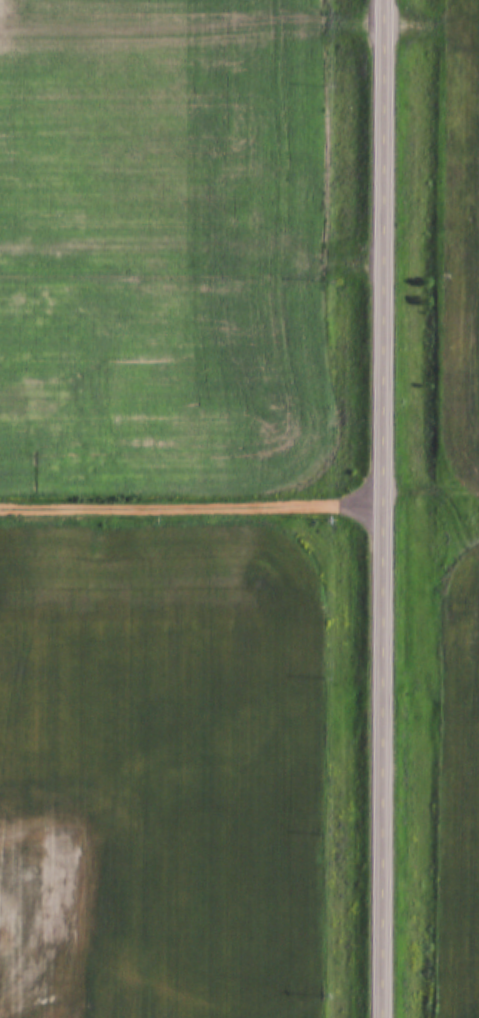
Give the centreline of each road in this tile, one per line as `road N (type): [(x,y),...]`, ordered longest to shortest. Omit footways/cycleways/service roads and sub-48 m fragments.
road 1 (secondary): [(380,1017),(384,0)]
road 2 (track): [(382,270),(0,261)]

